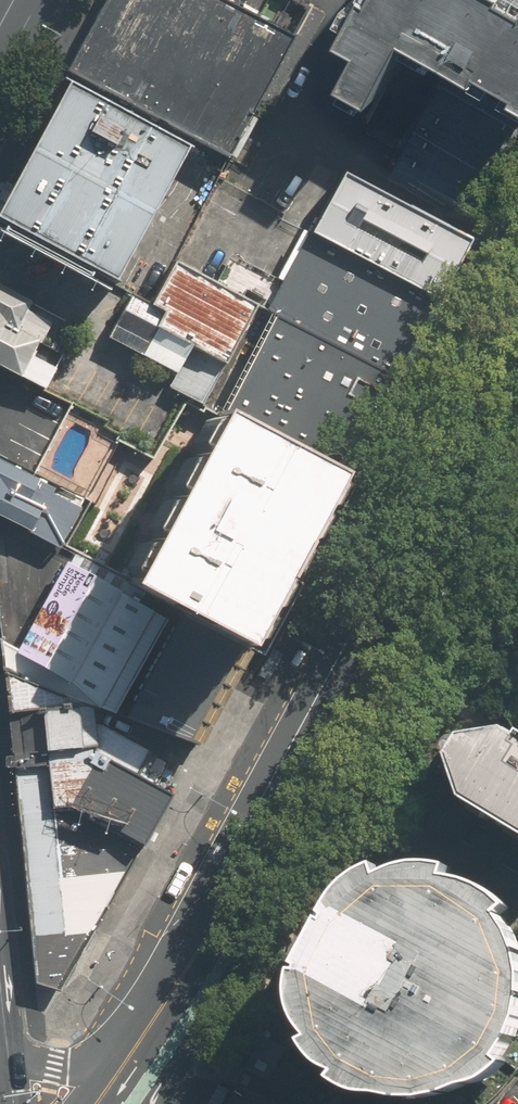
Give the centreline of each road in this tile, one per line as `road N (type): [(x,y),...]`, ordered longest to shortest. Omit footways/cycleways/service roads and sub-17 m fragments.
road 1 (tertiary): [(145,1034),(191,963),(357,632),(517,344)]
road 2 (secondary): [(0,1030),(39,1062),(54,1064),(88,1059),(145,1034)]

